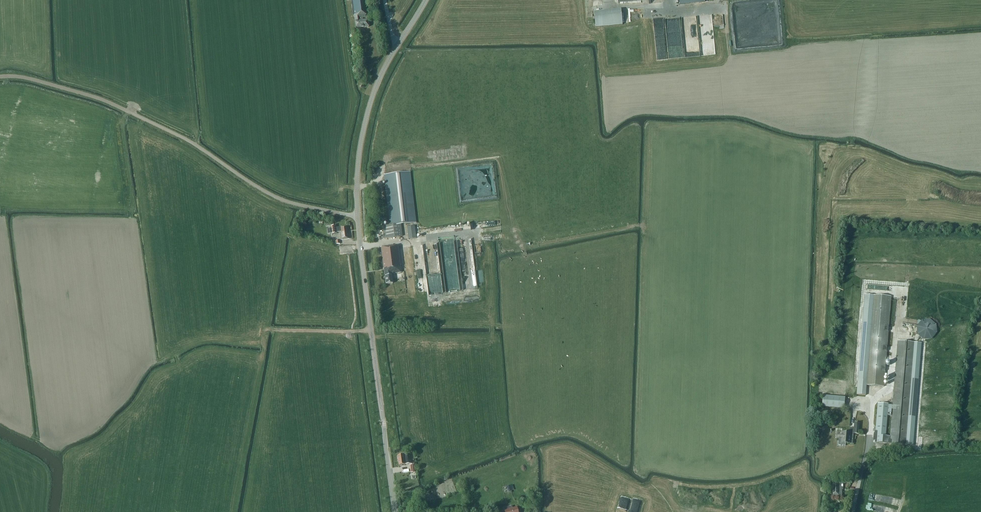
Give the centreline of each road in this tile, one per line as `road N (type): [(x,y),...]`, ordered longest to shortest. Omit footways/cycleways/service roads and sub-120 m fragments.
road 1 (unclassified): [(358,216),(277,197),(180,136),(103,100),(0,77)]
road 2 (tertiary): [(395,511),(358,216)]
road 3 (tertiary): [(358,216),(359,154),(372,99),(426,0)]

